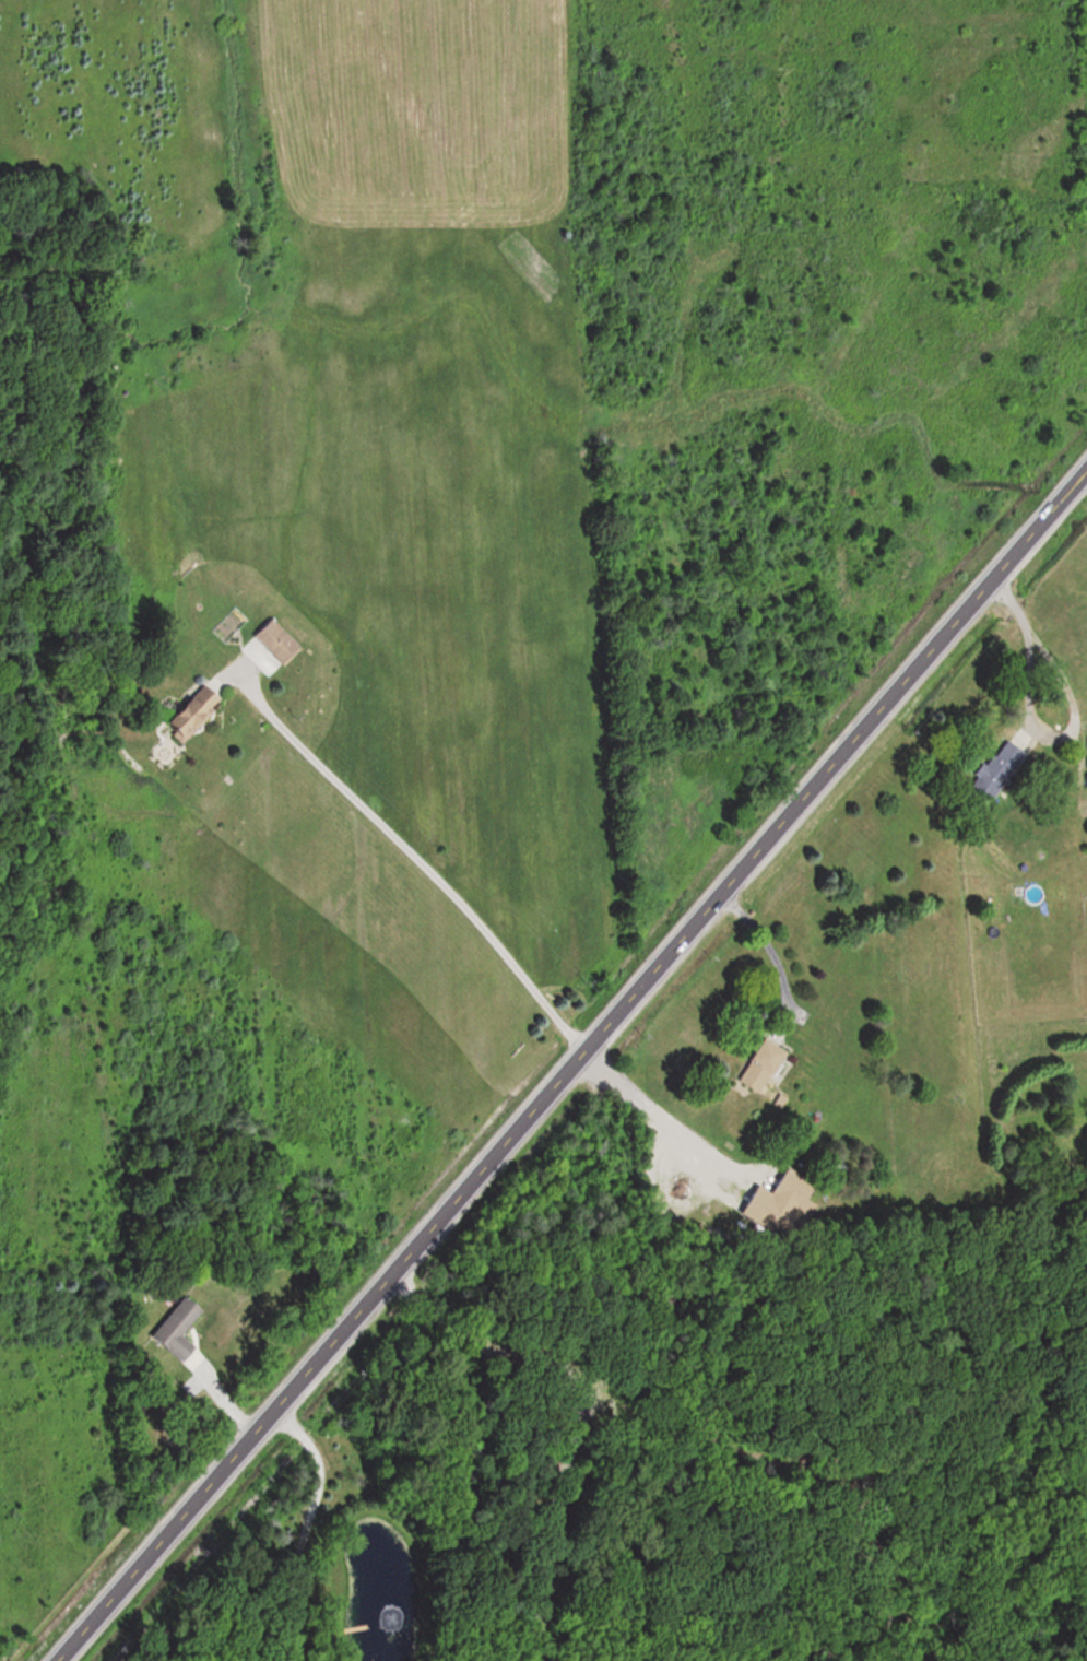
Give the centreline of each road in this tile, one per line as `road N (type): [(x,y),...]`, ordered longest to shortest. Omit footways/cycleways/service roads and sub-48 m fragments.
road 1 (tertiary): [(55,1660),(1086,464)]

